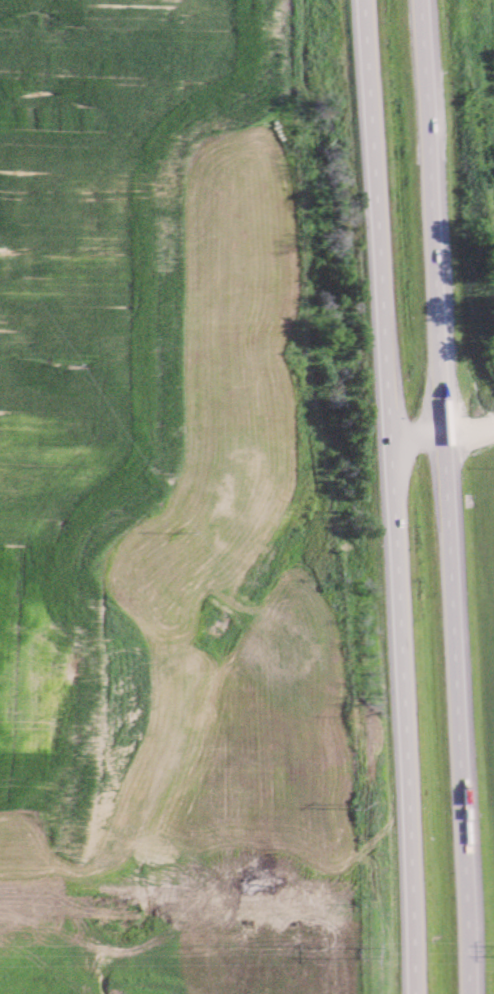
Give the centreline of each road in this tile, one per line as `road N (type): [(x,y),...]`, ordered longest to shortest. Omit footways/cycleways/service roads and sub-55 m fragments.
road 1 (trunk): [(479,993),(473,797),(440,431),(417,0)]
road 2 (trunk): [(360,0),(417,993)]

